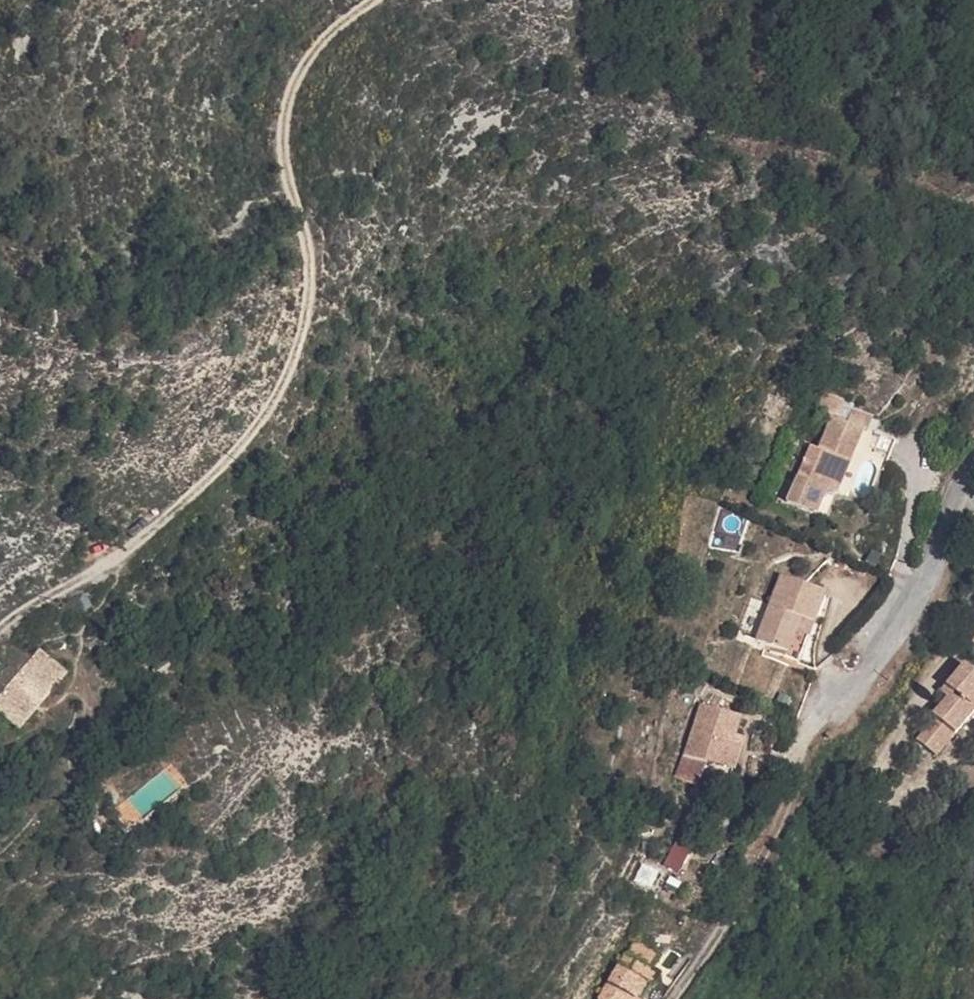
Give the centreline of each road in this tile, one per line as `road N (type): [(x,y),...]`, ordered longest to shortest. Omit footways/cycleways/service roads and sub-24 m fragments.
road 1 (track): [(375,0),(335,26),(295,74),(282,123),(285,173),(308,256),(302,334),(271,404),(224,465),(110,557),(0,629)]
road 2 (unclassified): [(973,472),(915,589),(822,708)]

